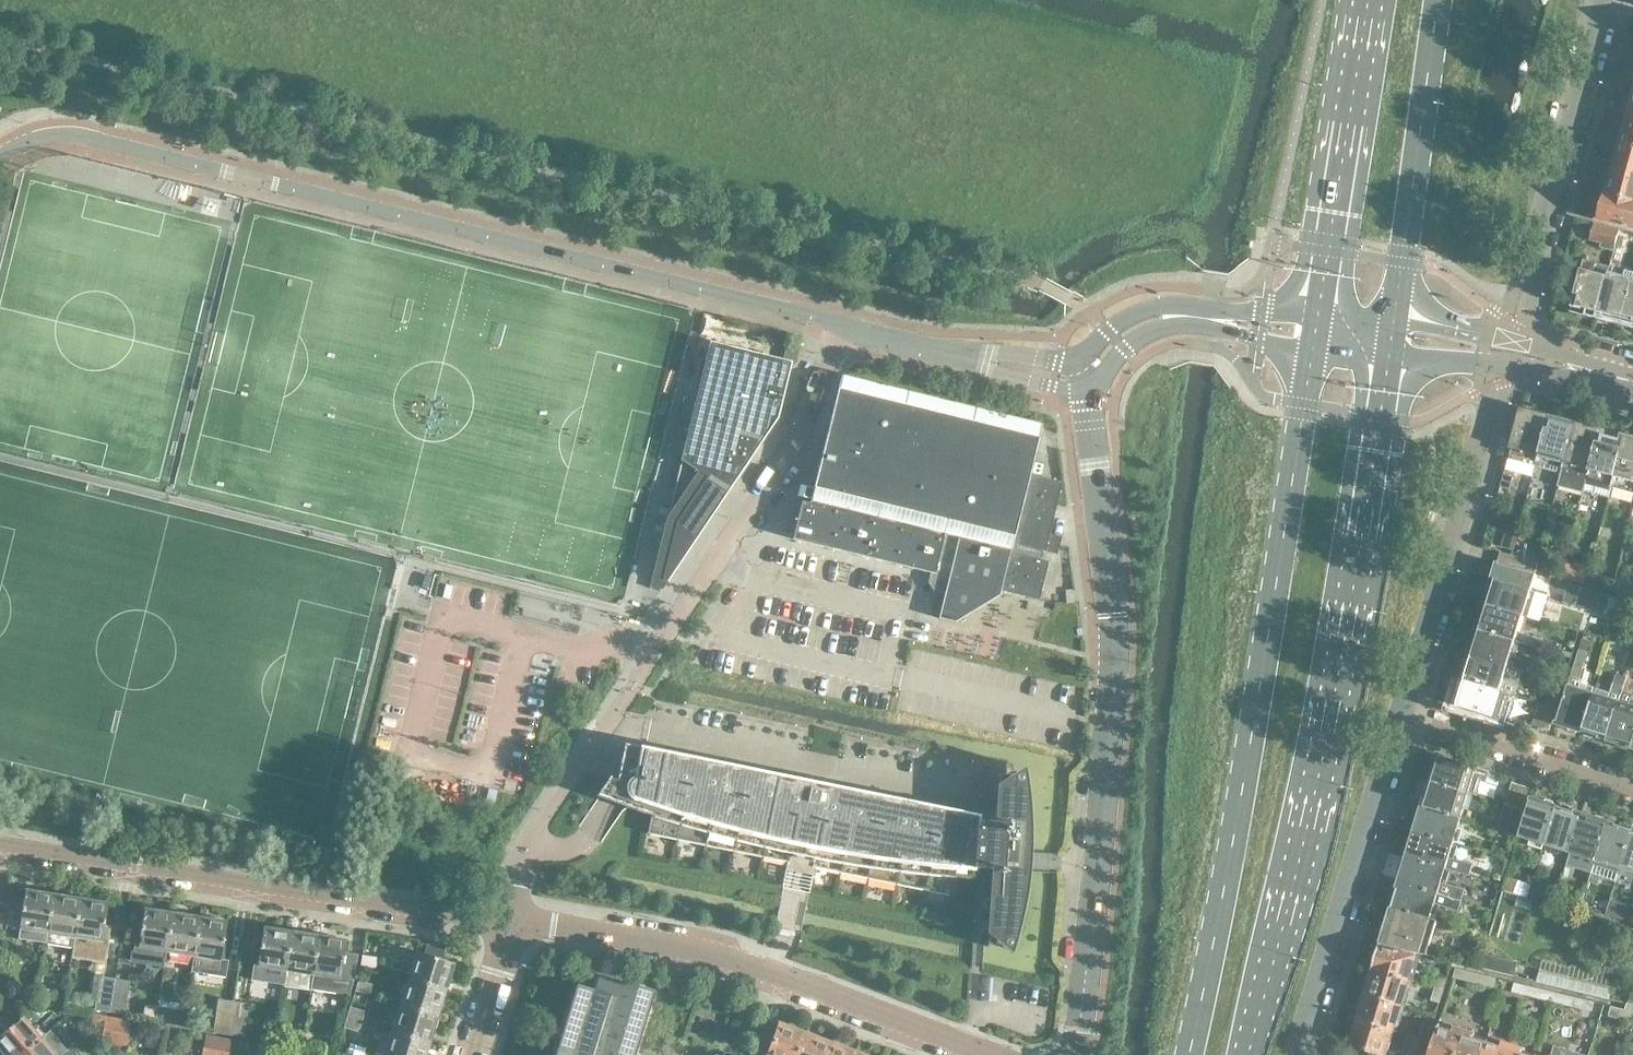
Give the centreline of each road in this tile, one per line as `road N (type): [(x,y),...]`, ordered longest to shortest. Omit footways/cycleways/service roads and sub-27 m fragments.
road 1 (tertiary): [(1088,366),(1022,361),(813,315),(80,133),(0,141)]
road 2 (primary): [(1246,1054),(1336,695),(1391,335)]
road 3 (primary): [(1312,332),(1282,544),(1188,1054)]
road 4 (tertiary): [(1080,1054),(1102,882),(1111,644),(1085,402),(1088,366)]
road 5 (tertiary): [(508,920),(712,950),(1004,1054)]
road 6 (tertiary): [(0,839),(508,920)]
road 7 (unclassified): [(629,691),(799,432),(835,340)]
road 8 (tertiary): [(1408,715),(1510,351)]
road 9 (tertiary): [(1510,351),(1610,0)]
road 10 (tertiary): [(1304,1054),(1408,715)]
road 11 (primary): [(1391,335),(1437,0)]
road 12 (primary): [(1361,0),(1312,332)]
road 13 (residential): [(508,920),(526,850),(548,806),(629,691)]
road 14 (tertiary): [(1088,366),(1117,336),(1149,319),(1191,316),(1312,332)]
road 15 (residential): [(1632,788),(1408,715)]
road 16 (residential): [(470,1054),(508,920)]
road 17 (tertiary): [(1632,383),(1510,351)]

